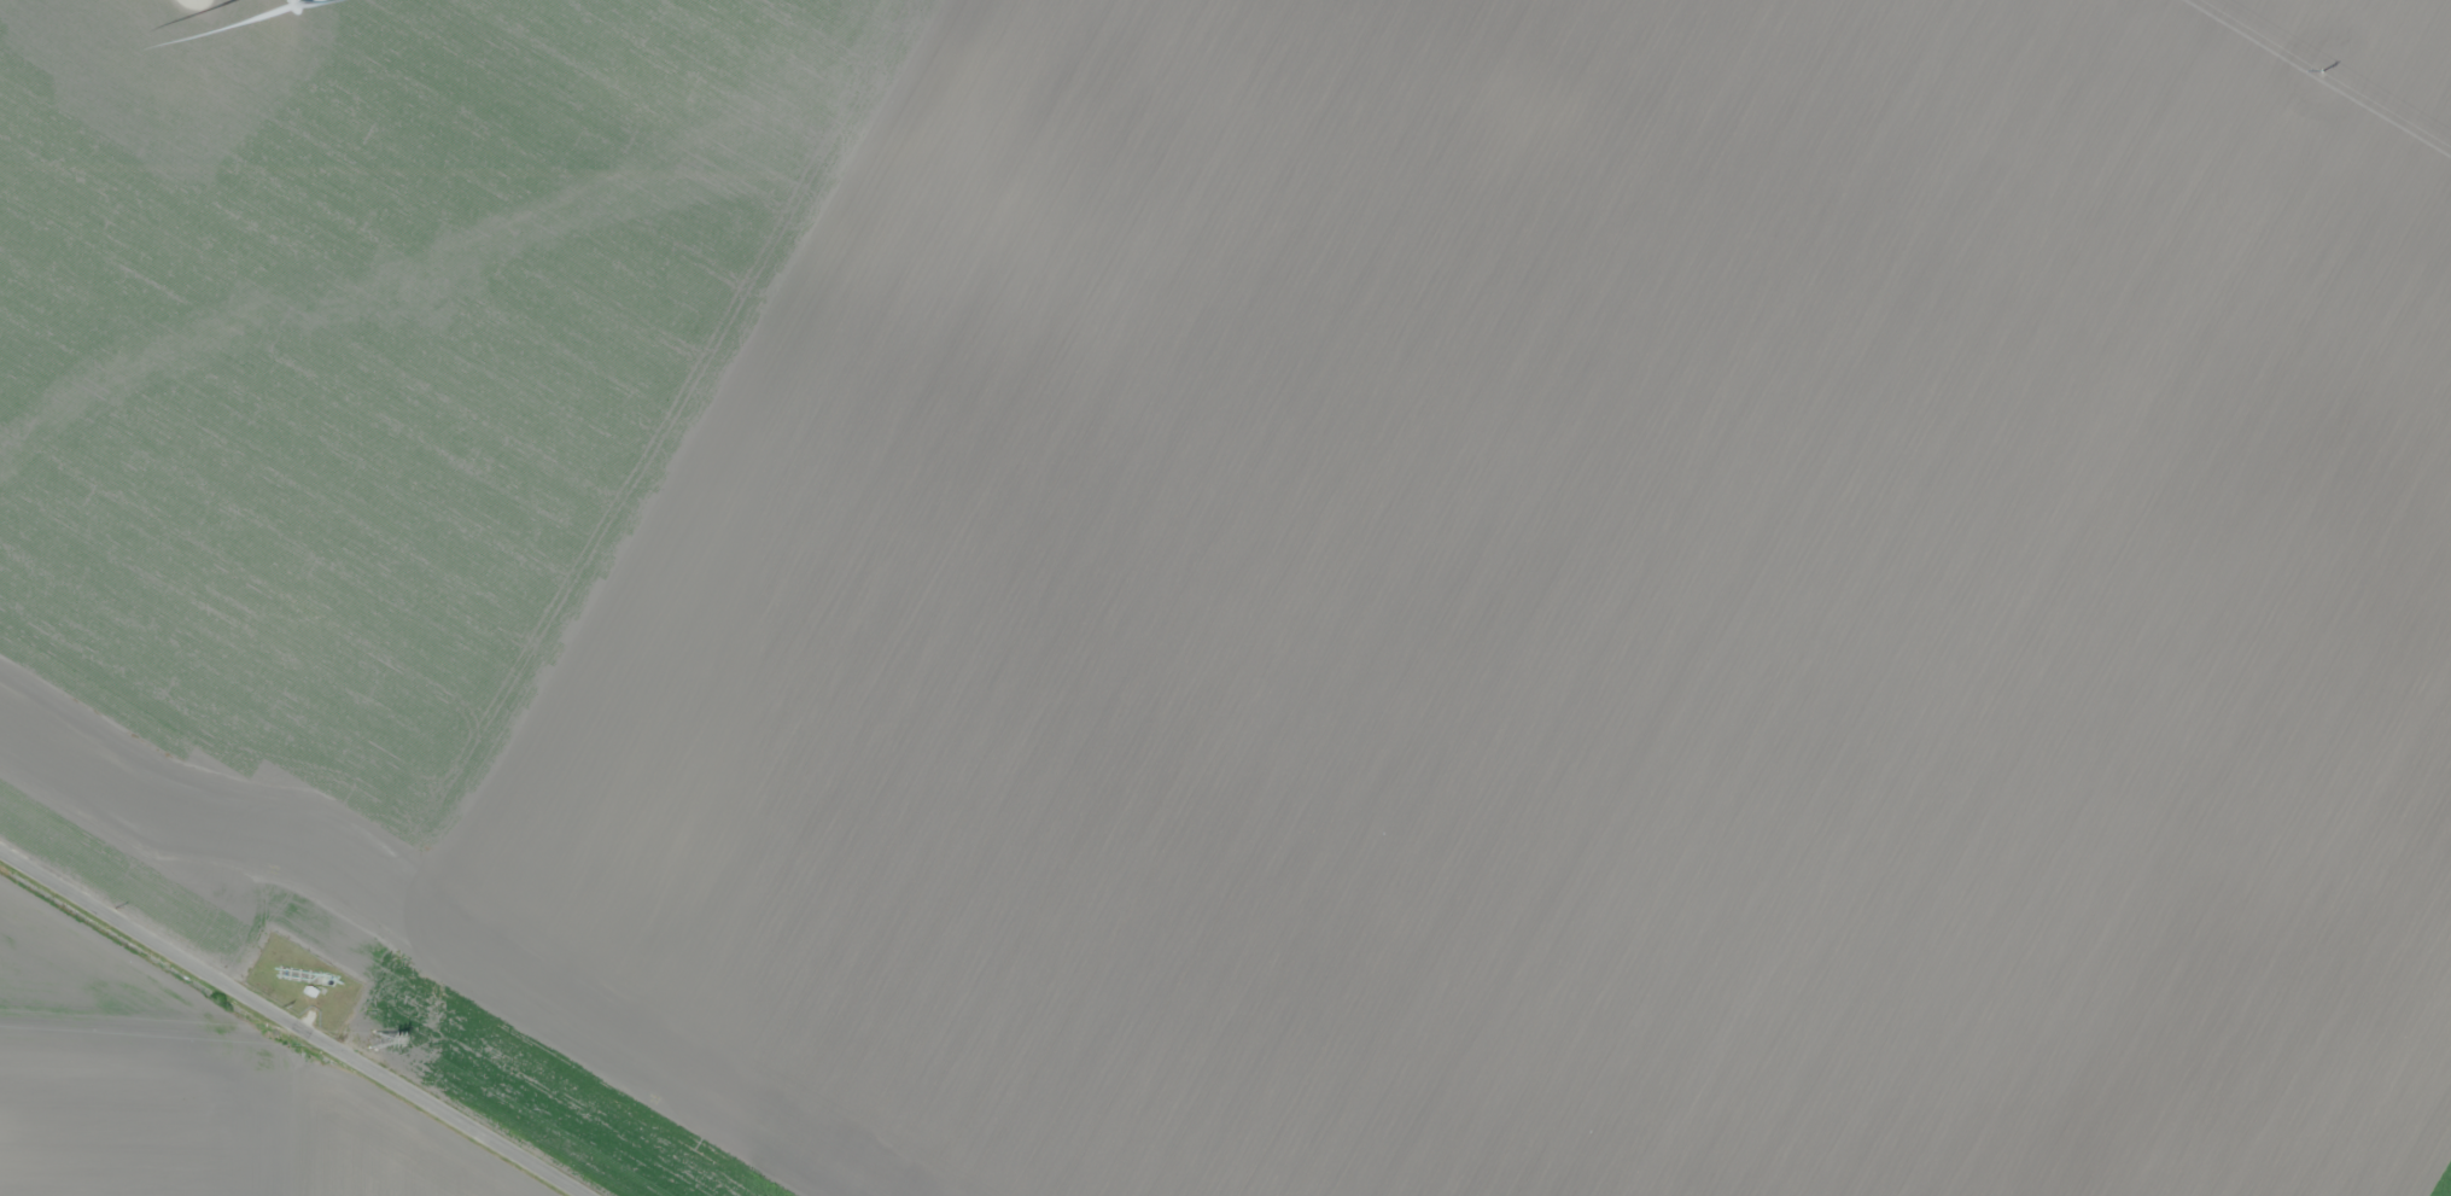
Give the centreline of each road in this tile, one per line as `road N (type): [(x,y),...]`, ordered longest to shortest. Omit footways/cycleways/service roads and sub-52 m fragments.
road 1 (tertiary): [(0,829),(437,1118),(573,1195)]

